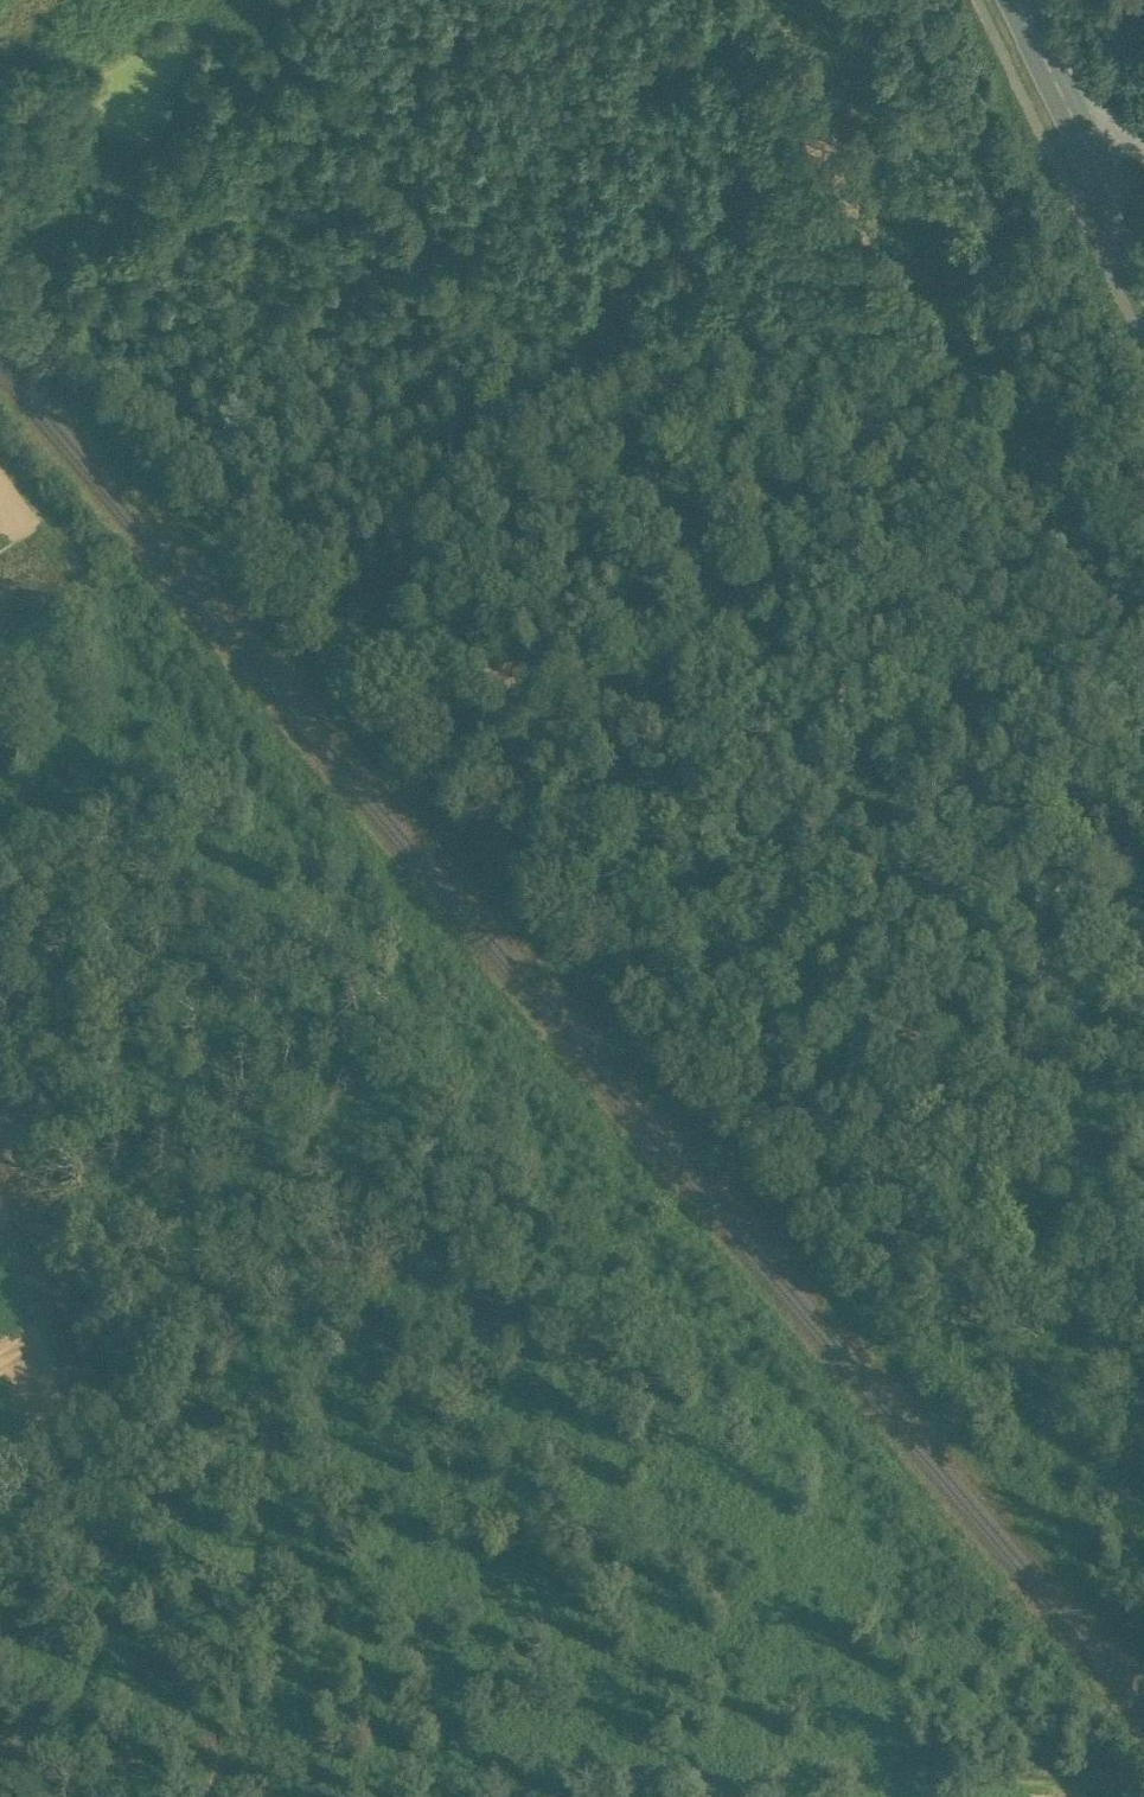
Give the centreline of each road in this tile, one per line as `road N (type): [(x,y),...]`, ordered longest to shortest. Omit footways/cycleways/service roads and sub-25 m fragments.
road 1 (primary): [(1027,0),(1143,237)]

